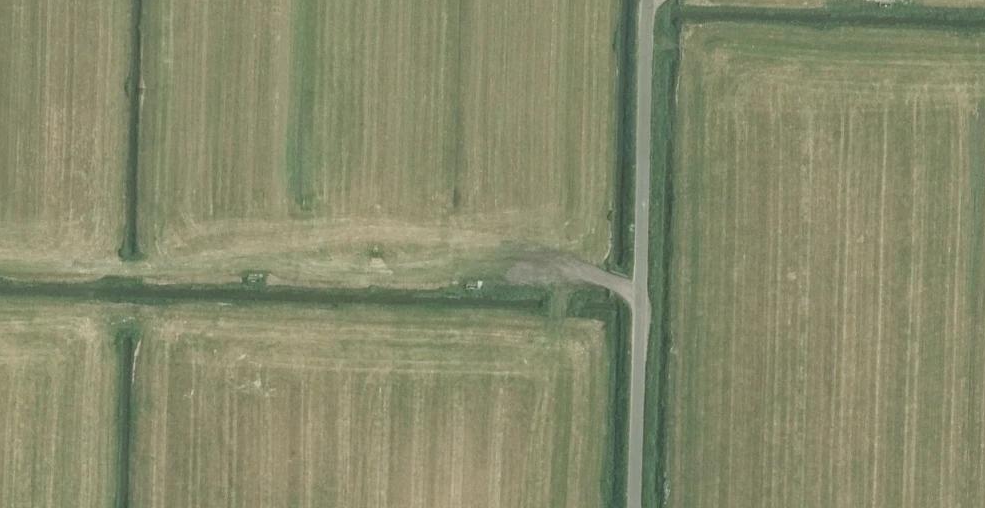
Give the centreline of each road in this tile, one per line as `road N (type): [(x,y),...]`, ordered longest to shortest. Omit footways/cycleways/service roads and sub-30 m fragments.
road 1 (unclassified): [(636,507),(649,0)]

